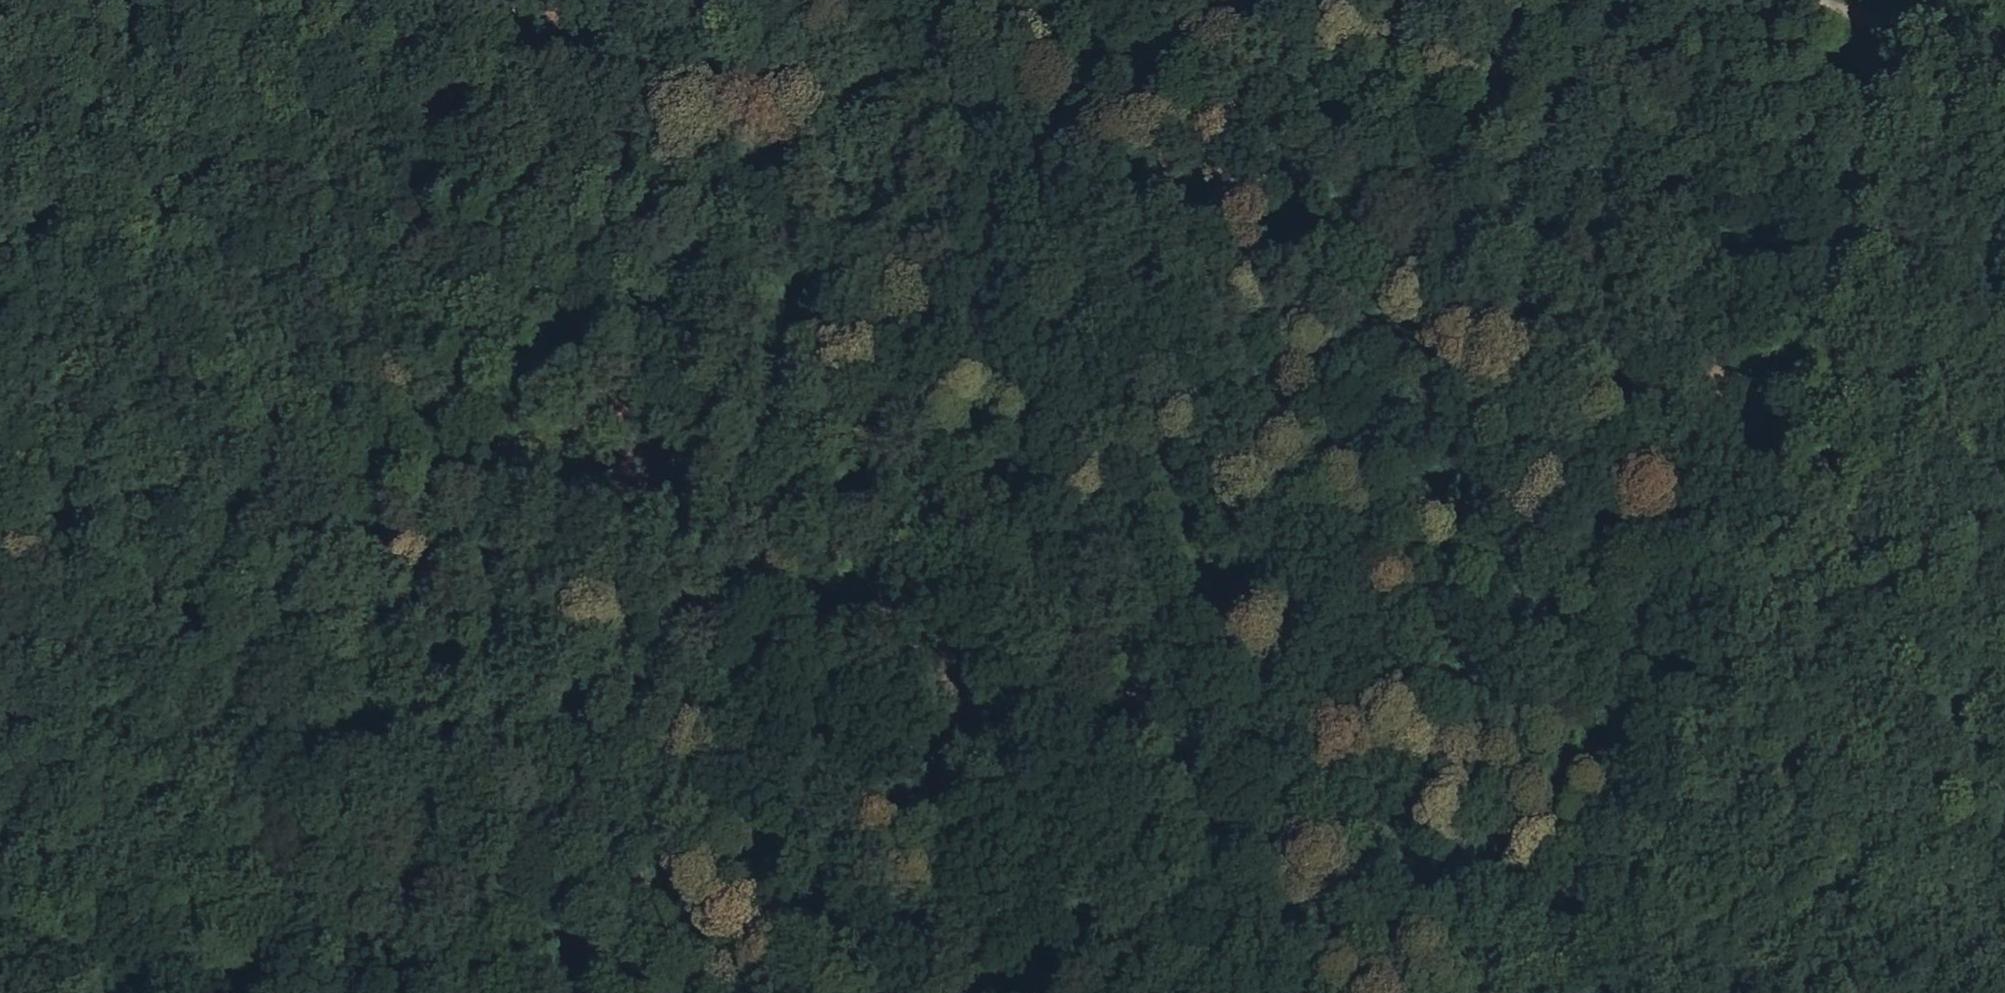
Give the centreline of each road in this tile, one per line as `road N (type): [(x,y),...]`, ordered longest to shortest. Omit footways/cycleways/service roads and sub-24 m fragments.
road 1 (track): [(384,992),(0,895)]
road 2 (track): [(1815,0),(2004,53)]

